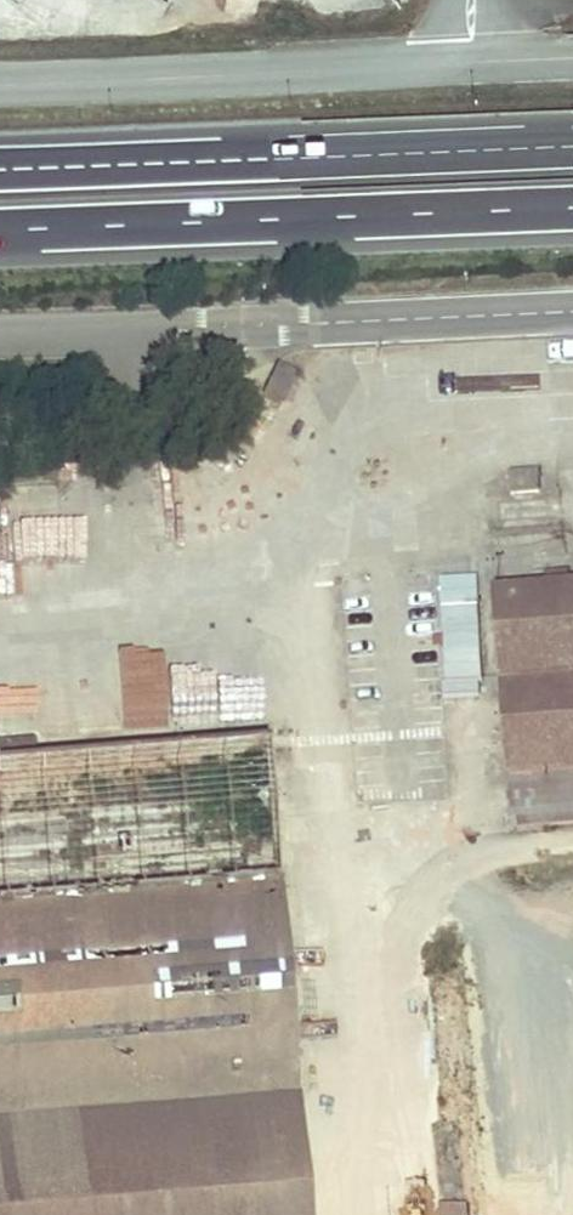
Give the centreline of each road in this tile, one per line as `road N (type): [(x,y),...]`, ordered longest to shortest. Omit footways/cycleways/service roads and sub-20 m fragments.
road 1 (track): [(338,858),(305,586),(380,507),(444,462),(510,432),(572,420)]
road 2 (unclassified): [(0,85),(572,59)]
road 3 (unclassified): [(572,311),(0,336)]
road 4 (trunk): [(572,147),(0,171)]
road 5 (trunk): [(0,231),(572,207)]
road 6 (track): [(406,1214),(401,1148),(338,858)]
road 7 (track): [(305,586),(0,626)]
road 8 (track): [(404,777),(380,507)]
road 9 (track): [(365,975),(414,908),(464,865),(501,851),(572,844)]

